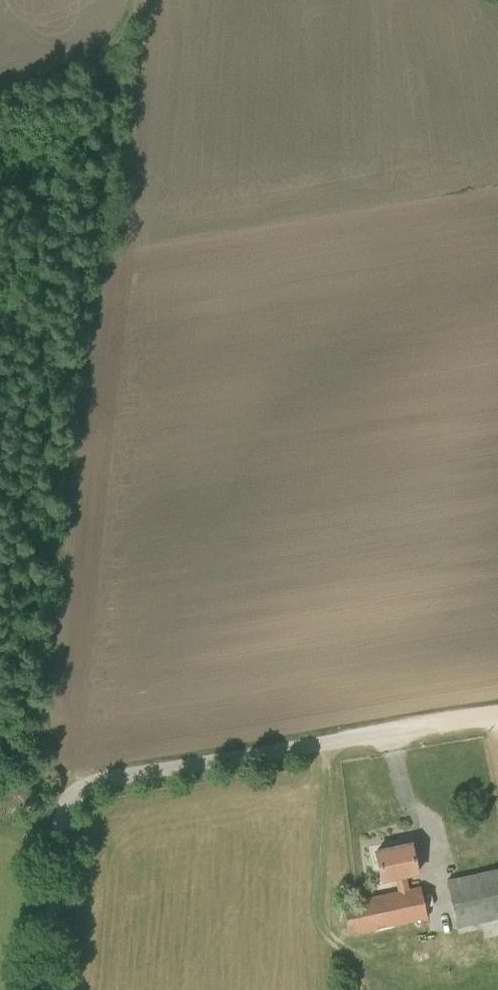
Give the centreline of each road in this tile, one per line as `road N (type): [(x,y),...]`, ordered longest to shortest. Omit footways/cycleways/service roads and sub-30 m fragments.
road 1 (unclassified): [(60,989),(68,898),(60,872),(64,801),(75,787),(409,727)]

